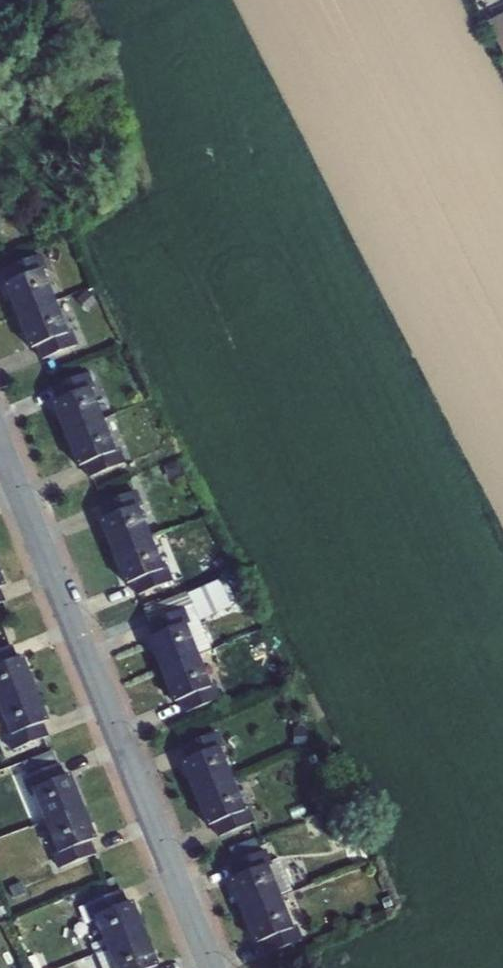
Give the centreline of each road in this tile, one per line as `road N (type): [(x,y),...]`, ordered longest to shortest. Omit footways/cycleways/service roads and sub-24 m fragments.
road 1 (residential): [(211,967),(0,458)]

